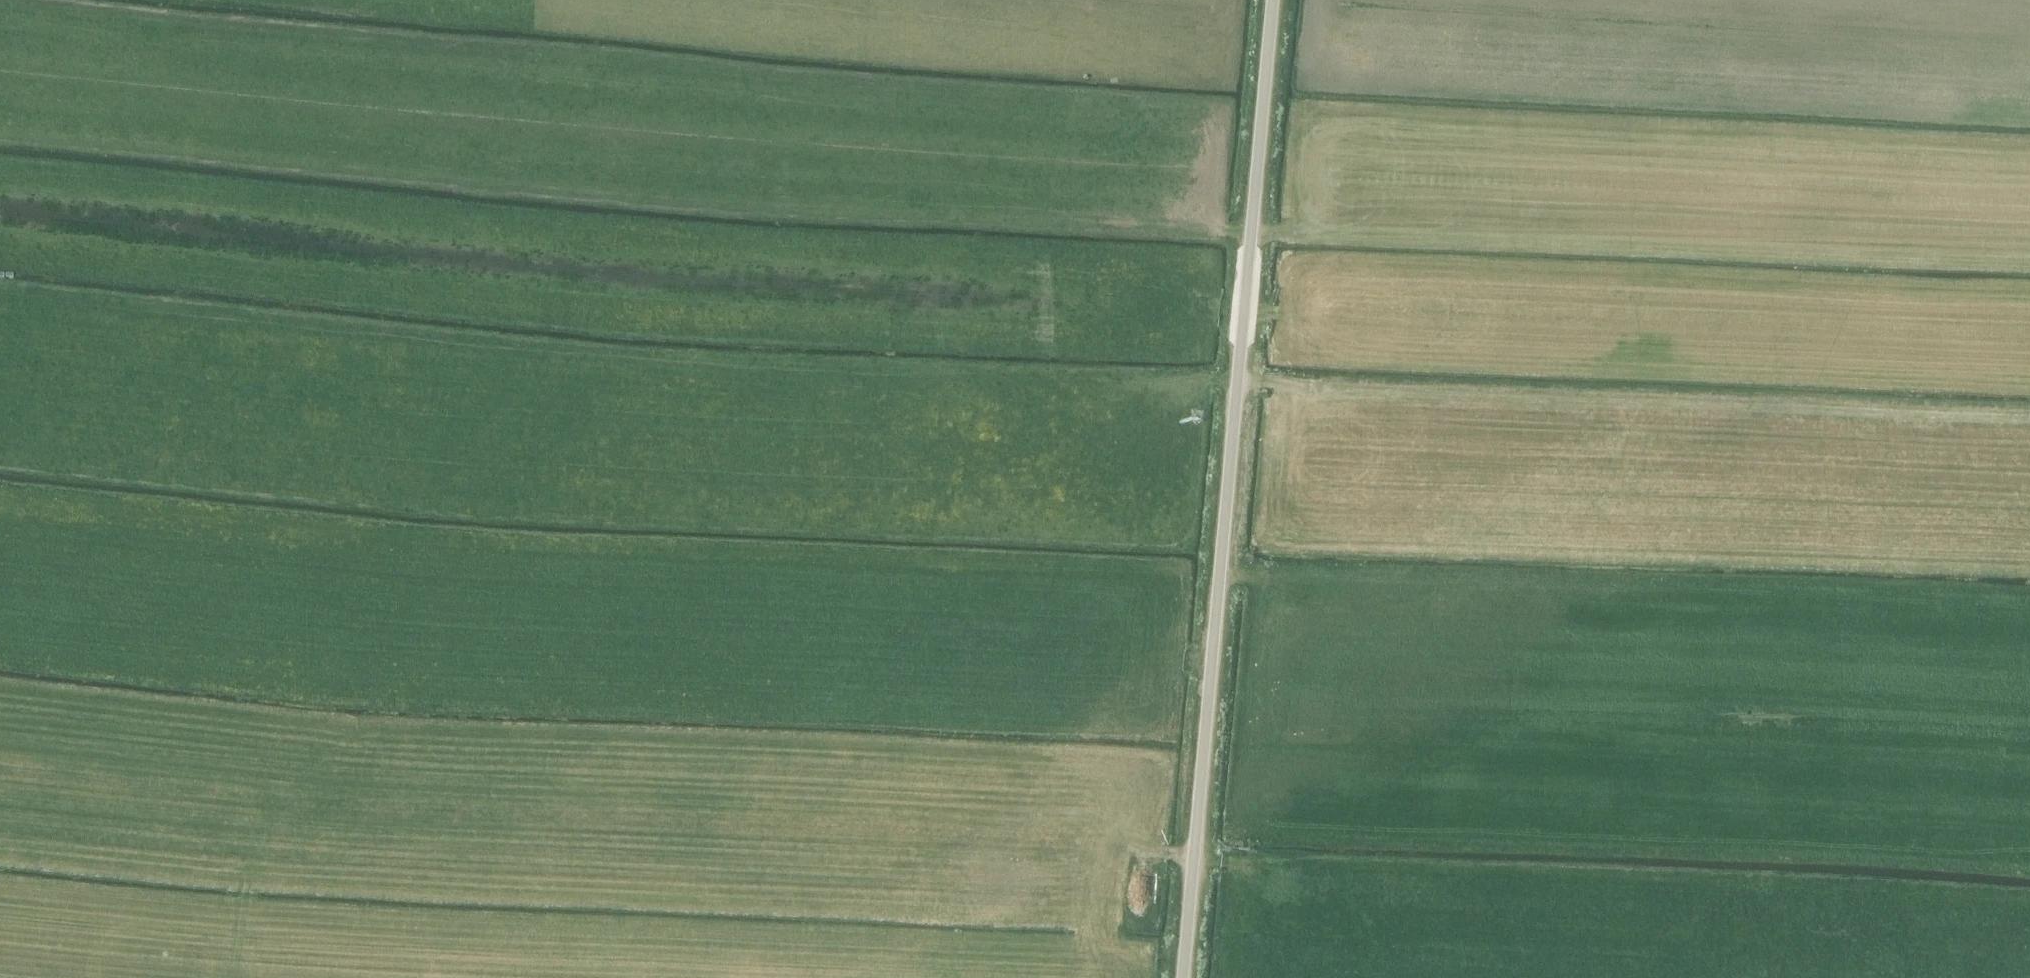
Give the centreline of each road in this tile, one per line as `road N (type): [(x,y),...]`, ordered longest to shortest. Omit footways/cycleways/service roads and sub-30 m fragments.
road 1 (unclassified): [(1186,977),(1274,0)]

